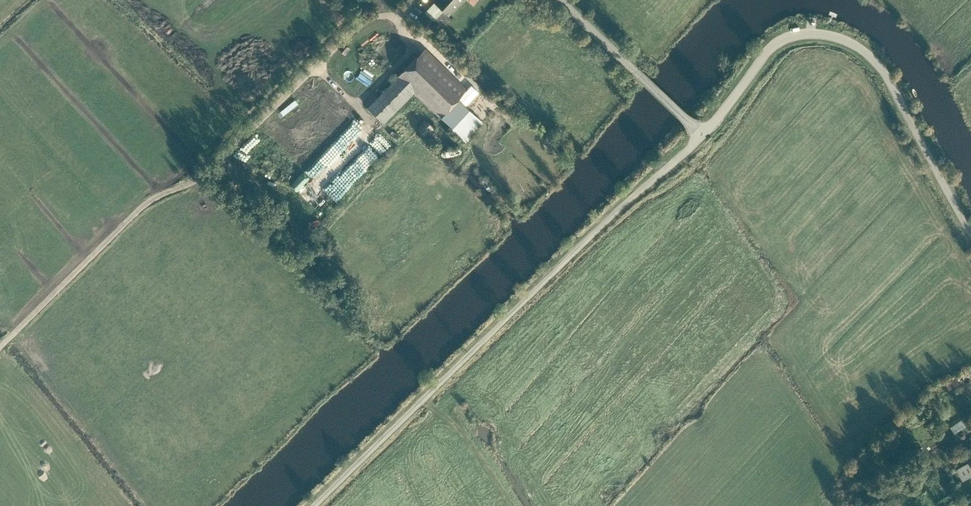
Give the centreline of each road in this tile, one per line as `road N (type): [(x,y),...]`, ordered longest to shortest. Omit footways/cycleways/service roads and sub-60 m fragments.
road 1 (track): [(406,0),(398,10),(370,15),(206,180),(144,207),(0,348)]
road 2 (residential): [(314,505),(701,133)]
road 3 (unclassified): [(701,133),(787,43),(834,39),(871,56),(970,229)]
road 4 (unclassified): [(701,133),(558,0)]

